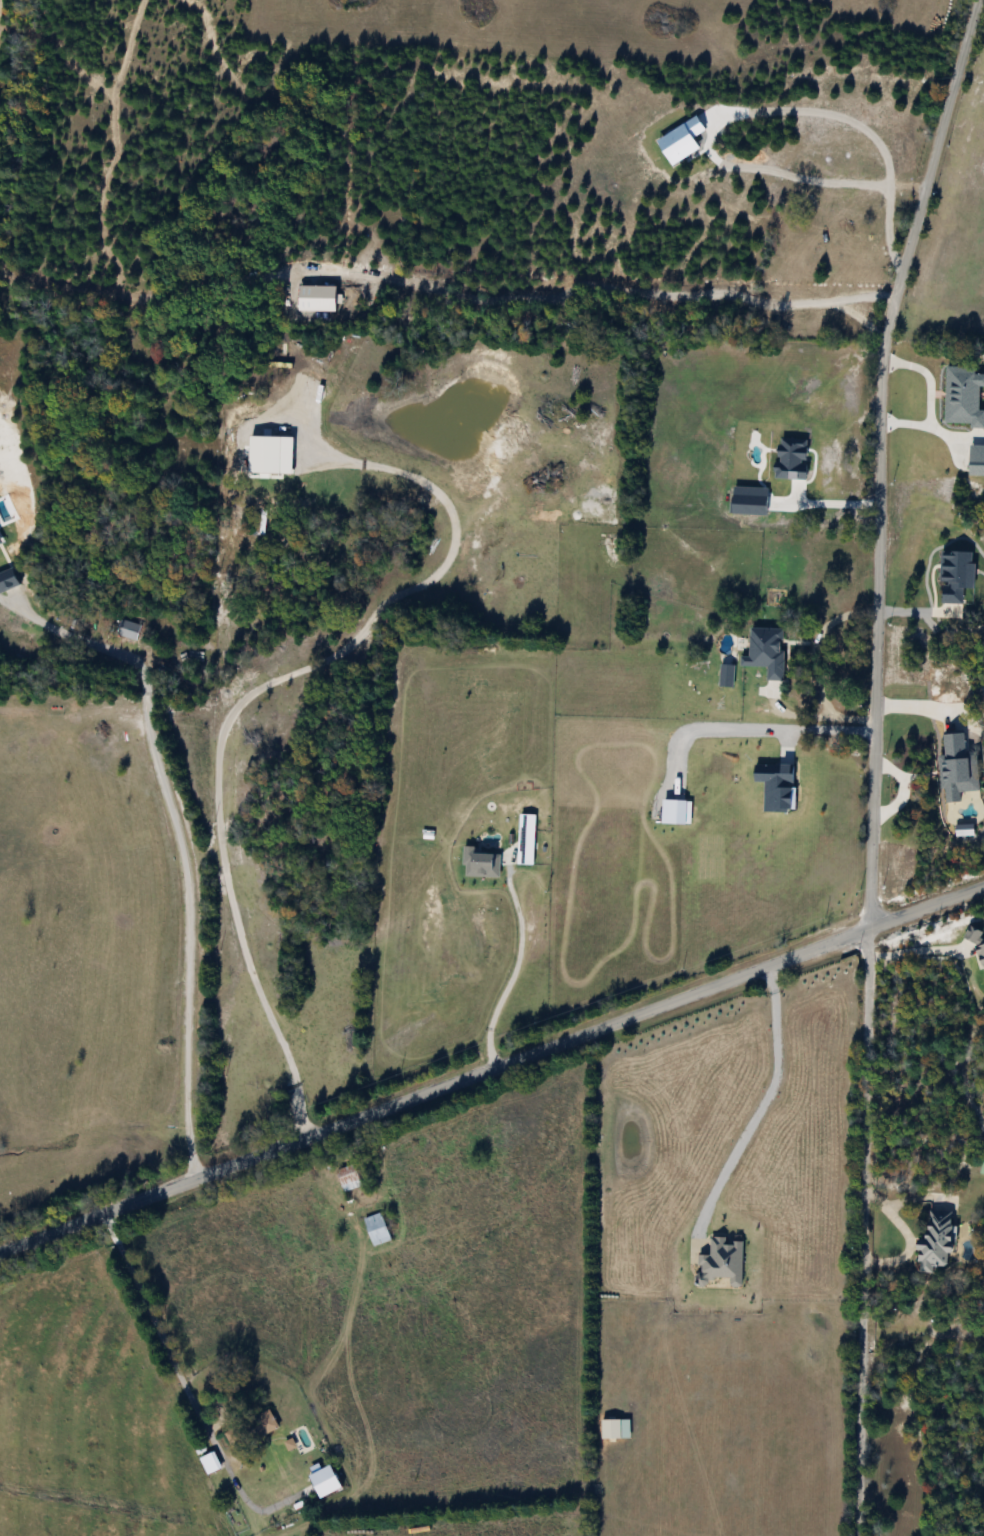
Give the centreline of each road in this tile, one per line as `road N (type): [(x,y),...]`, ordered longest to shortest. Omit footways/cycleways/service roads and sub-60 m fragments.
road 1 (residential): [(0,1249),(983,884)]
road 2 (residential): [(869,927),(881,356),(976,0)]
road 3 (residential): [(858,1535),(869,927)]

